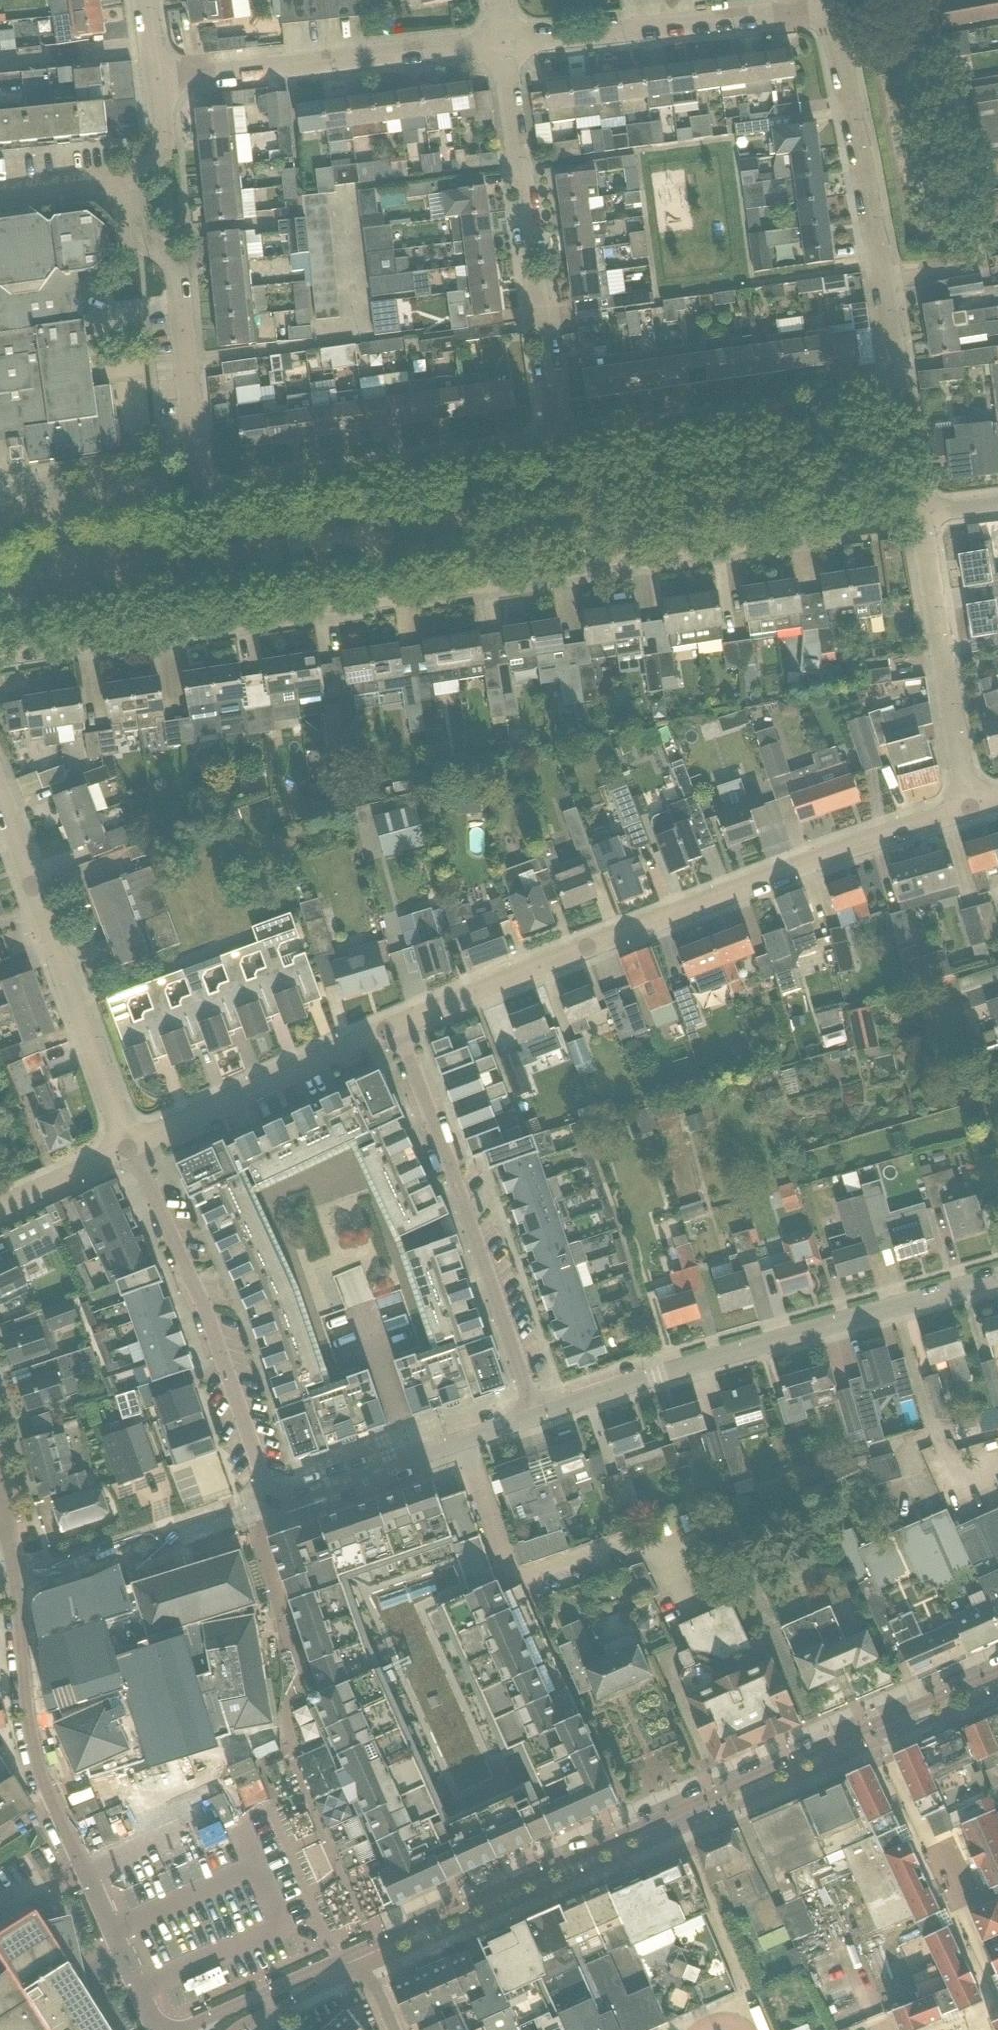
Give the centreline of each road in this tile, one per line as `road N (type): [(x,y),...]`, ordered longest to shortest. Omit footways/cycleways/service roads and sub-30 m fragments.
road 1 (residential): [(0,654),(784,532),(809,517),(856,459)]
road 2 (residential): [(997,1674),(338,1961)]
road 3 (residential): [(560,446),(216,496),(197,451),(179,263),(135,239),(132,185)]
road 4 (residential): [(394,1024),(973,806)]
road 5 (residential): [(537,1418),(655,1375),(997,1278)]
road 6 (residential): [(856,459),(898,387),(830,1)]
road 7 (residential): [(537,1418),(465,1201),(394,1024)]
road 8 (residential): [(560,446),(501,41)]
road 9 (residential): [(129,1145),(214,1327),(271,1506)]
road 10 (residential): [(129,1145),(0,791)]
road 11 (residential): [(155,84),(501,41)]
road 12 (residential): [(501,41),(830,1)]
road 13 (residential): [(856,459),(770,420),(560,446)]
road 14 (residential): [(973,806),(956,747),(925,510)]
road 15 (residential): [(129,1145),(394,1024)]
road 16 (residential): [(271,1506),(537,1418)]
road 17 (residential): [(19,1590),(271,1506)]
road 18 (unclassified): [(157,2029),(69,1830)]
road 19 (residential): [(338,1961),(180,2029)]
road 20 (residential): [(0,1206),(129,1145)]
road 21 (residential): [(0,200),(132,185)]

